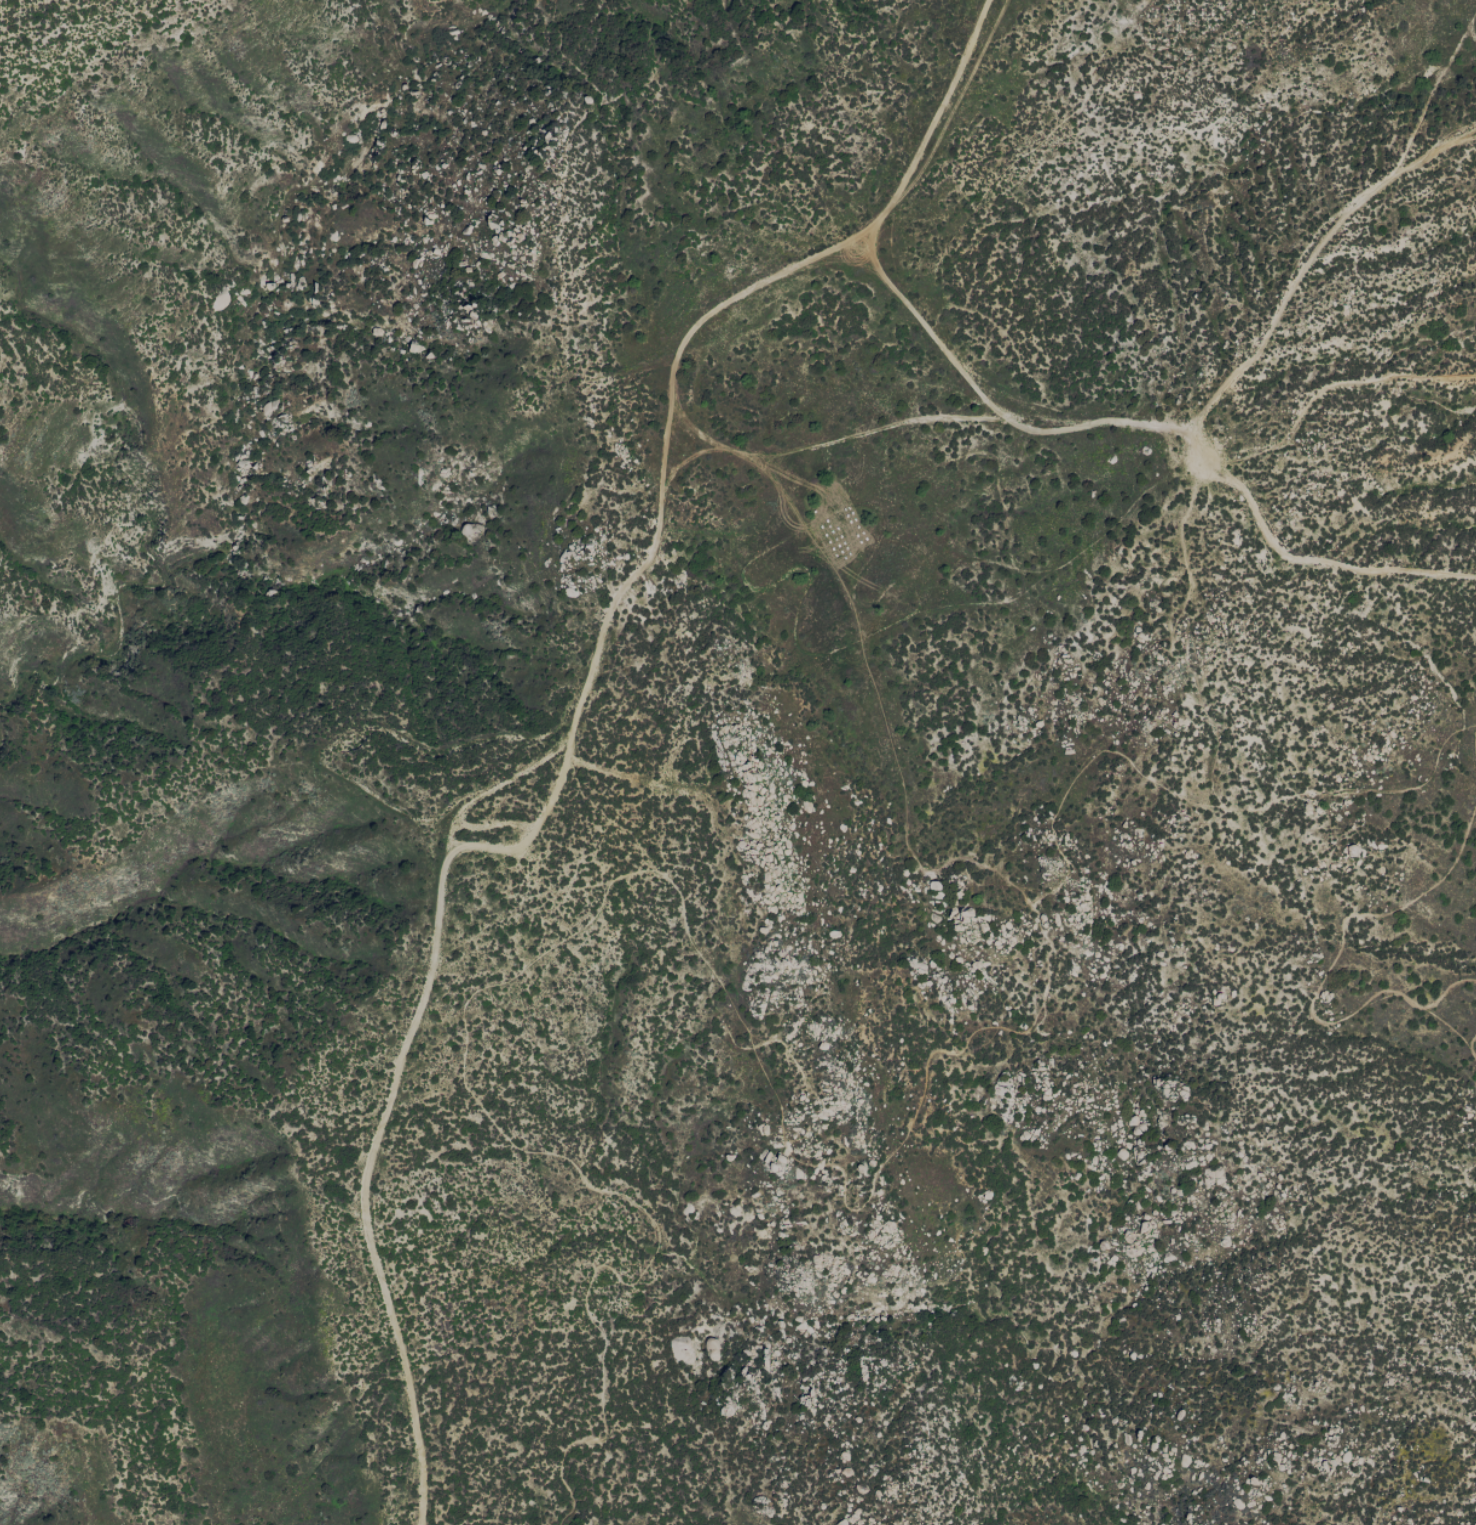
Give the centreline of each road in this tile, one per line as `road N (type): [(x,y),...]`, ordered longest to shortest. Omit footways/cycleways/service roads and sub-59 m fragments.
road 1 (track): [(395,1524),(395,1392),(349,1135),(395,1006),(410,867),(441,801),(554,687),(651,487),(656,327),(738,250),(804,219),(876,132),(945,0)]

